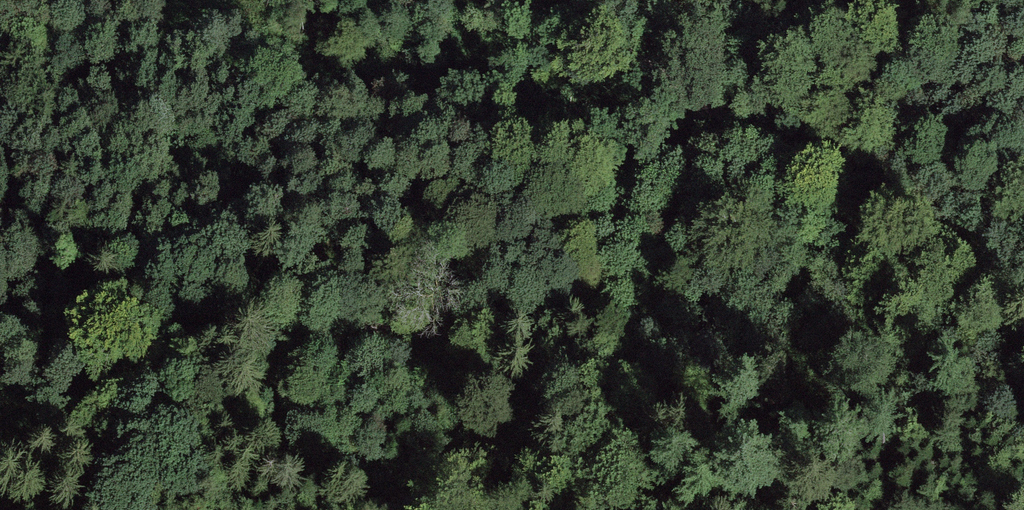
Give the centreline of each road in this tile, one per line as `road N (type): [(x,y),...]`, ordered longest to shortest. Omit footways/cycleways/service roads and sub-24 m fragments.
road 1 (track): [(0,466),(161,362),(320,300),(547,335),(615,302),(656,261),(693,179),(707,102)]
road 2 (track): [(0,45),(87,37),(213,55),(438,139),(693,179)]
road 3 (track): [(1023,311),(585,23),(532,0)]

